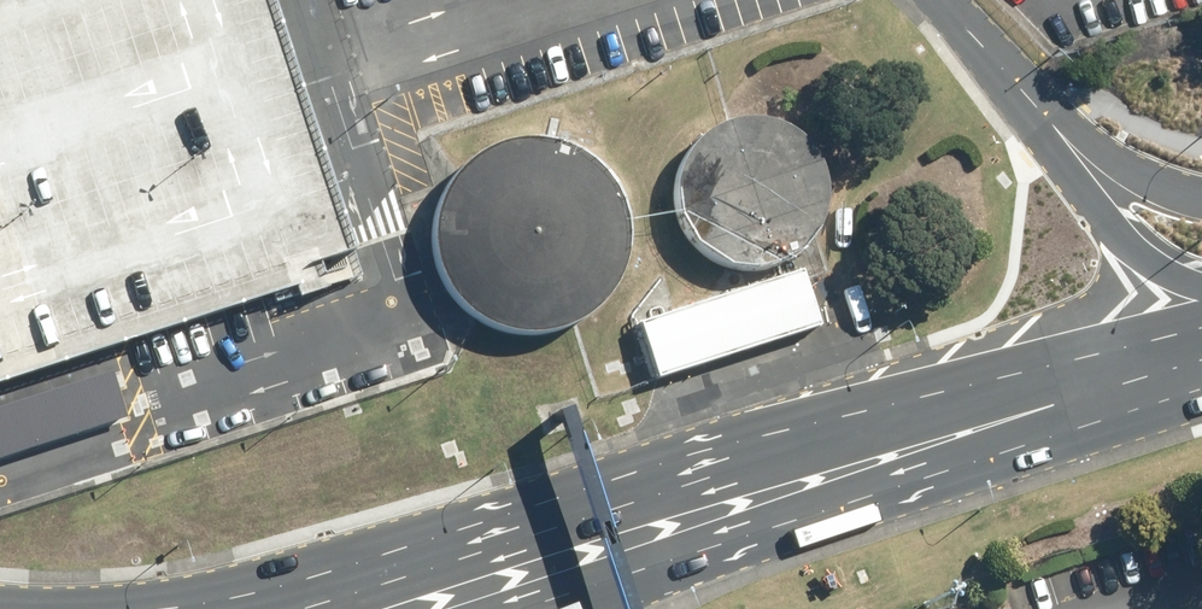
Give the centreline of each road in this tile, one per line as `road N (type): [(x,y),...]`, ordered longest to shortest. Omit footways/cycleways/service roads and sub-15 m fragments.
road 1 (unclassified): [(1201,329),(1155,329),(1015,354),(329,573),(188,608)]
road 2 (tertiary): [(1201,382),(424,608)]
road 3 (unclassified): [(1201,290),(1143,254),(1051,125)]
road 4 (unclassified): [(936,0),(1051,125)]
road 5 (primary): [(1051,125),(1154,177),(1201,191)]

